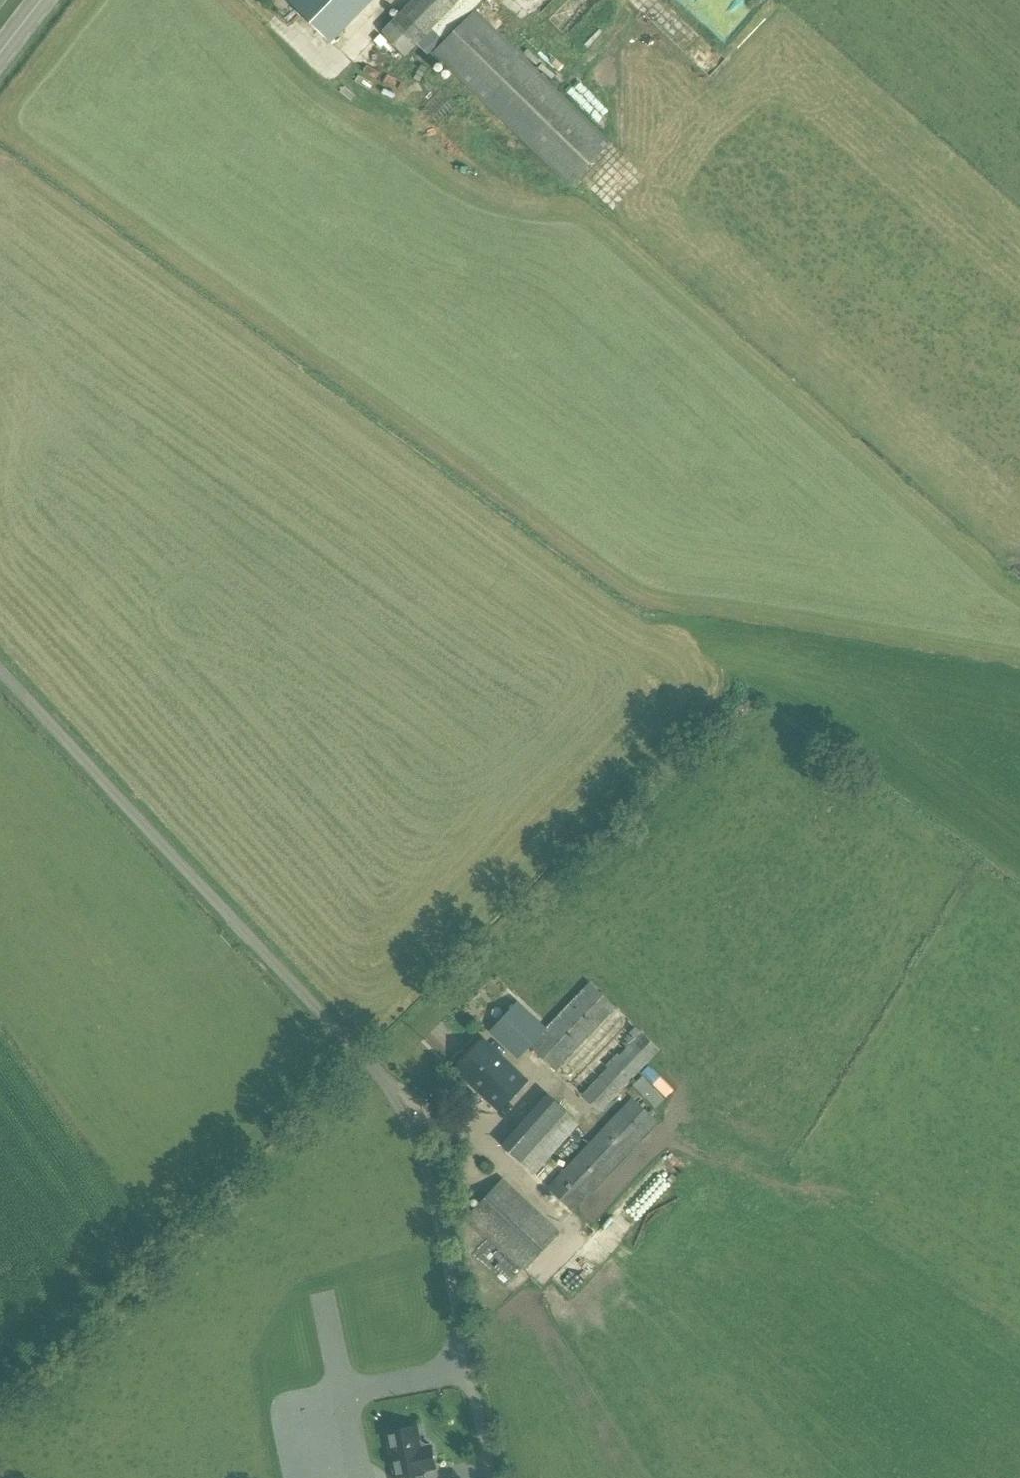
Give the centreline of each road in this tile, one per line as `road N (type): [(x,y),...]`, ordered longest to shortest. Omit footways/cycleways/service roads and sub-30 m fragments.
road 1 (unclassified): [(0,670),(397,1103),(424,1159),(490,1477)]

